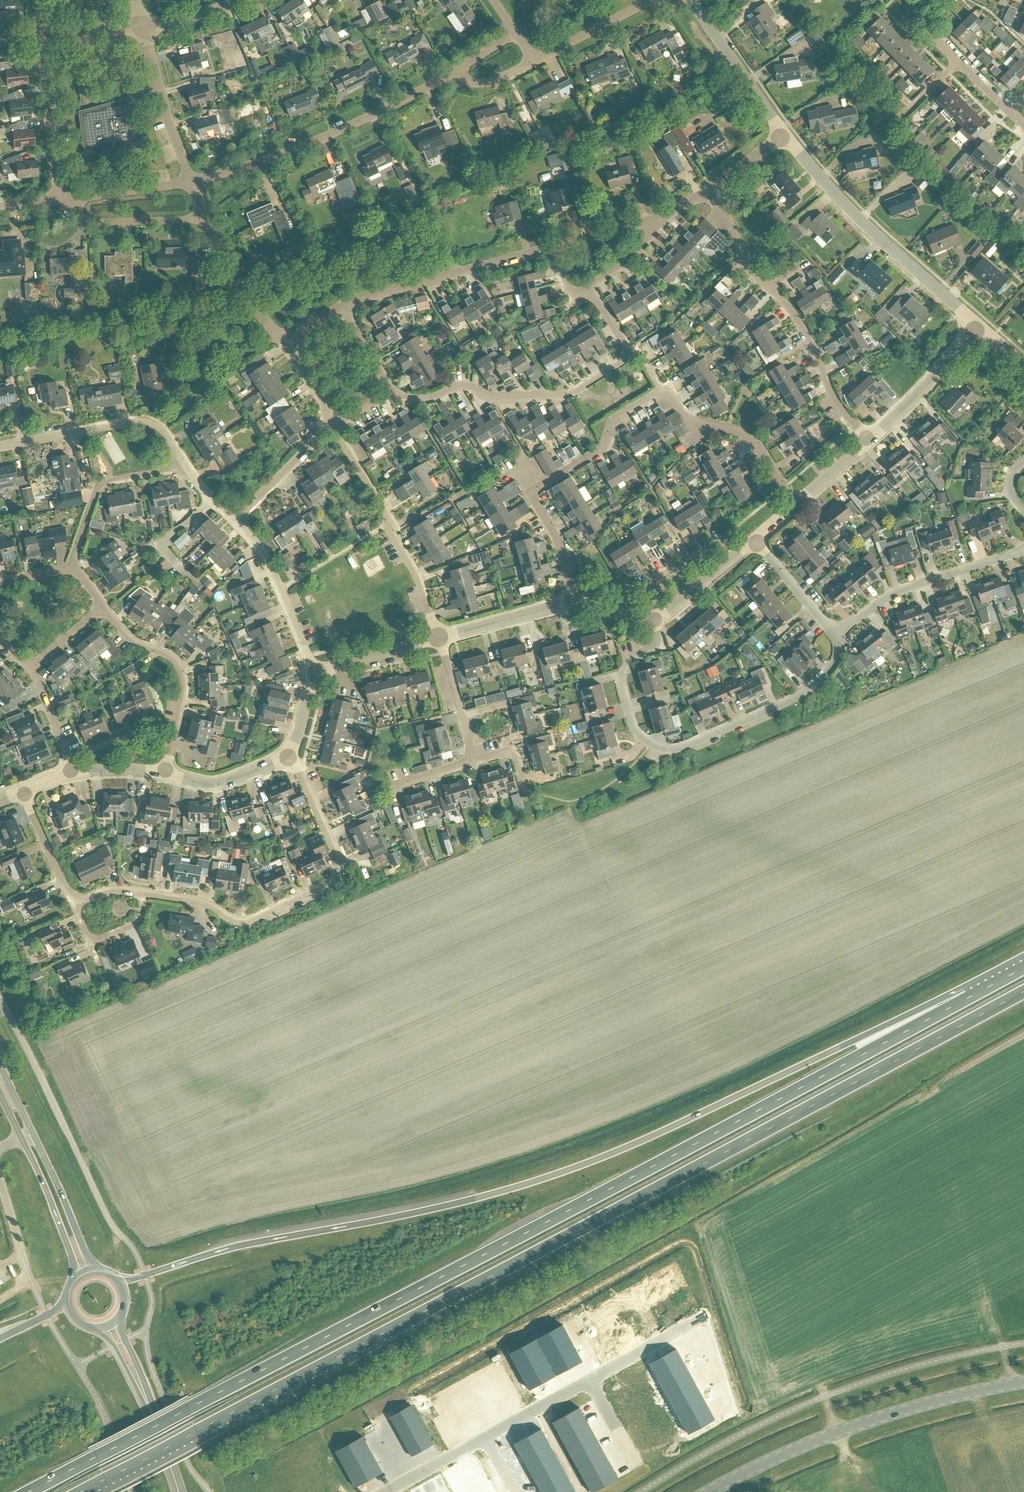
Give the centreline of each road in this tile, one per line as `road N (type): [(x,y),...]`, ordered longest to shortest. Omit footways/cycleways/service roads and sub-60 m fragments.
road 1 (trunk): [(83,1491),(1023,992)]
road 2 (trunk): [(969,997),(30,1491)]
road 3 (trunk): [(969,997),(541,1180),(246,1244),(122,1282)]
road 4 (residential): [(655,619),(657,645),(630,657),(623,687),(635,729),(664,749),(787,700),(836,663),(841,636)]
road 5 (residential): [(144,893),(247,921),(335,879),(337,854),(290,755)]
road 6 (secondary): [(705,1491),(817,1439),(1023,1381)]
road 7 (residential): [(570,603),(558,539),(531,491),(595,455),(614,422),(662,391)]
road 8 (residential): [(190,182),(315,140),(455,72)]
road 9 (unclassified): [(980,328),(880,239),(783,134)]
road 10 (residential): [(391,393),(429,399),(465,385),(490,397),(570,394),(627,350)]
road 11 (residential): [(342,306),(557,248)]
road 12 (residential): [(164,774),(186,689),(180,665),(131,639),(104,607)]
road 13 (residential): [(841,636),(903,589),(1023,550)]
road 14 (residential): [(867,442),(833,398),(812,343),(770,289)]
road 15 (residential): [(795,505),(758,447),(694,422),(662,391)]
road 16 (residential): [(75,568),(102,486),(183,461)]
road 17 (residential): [(39,37),(60,202)]
road 18 (unclassified): [(783,134),(691,0)]
road 19 (residential): [(0,447),(135,420),(158,425)]
road 20 (unclassified): [(867,442),(980,328)]
road 21 (residential): [(1014,114),(930,33),(922,18),(932,0)]
road 22 (residential): [(285,345),(239,286),(206,218)]
road 23 (secondary): [(93,1268),(32,1132)]
road 24 (secondary): [(23,1139),(78,1275)]
road 25 (unclassified): [(67,1130),(0,1000)]
road 26 (residential): [(190,182),(150,47)]
road 27 (residential): [(206,218),(91,220),(75,200)]
road 28 (unclassified): [(439,638),(570,603)]
road 29 (residential): [(237,521),(328,422)]
road 30 (unclassified): [(164,774),(225,783),(290,755)]
road 31 (residential): [(535,61),(651,0)]
road 32 (residential): [(841,636),(756,540)]
road 33 (residential): [(439,638),(474,761)]
road 34 (residential): [(280,589),(391,526)]
road 35 (unclassified): [(319,676),(439,638)]
road 36 (residential): [(439,638),(391,526)]
road 37 (unclassified): [(590,1380),(696,1321)]
road 38 (residential): [(74,902),(23,792)]

